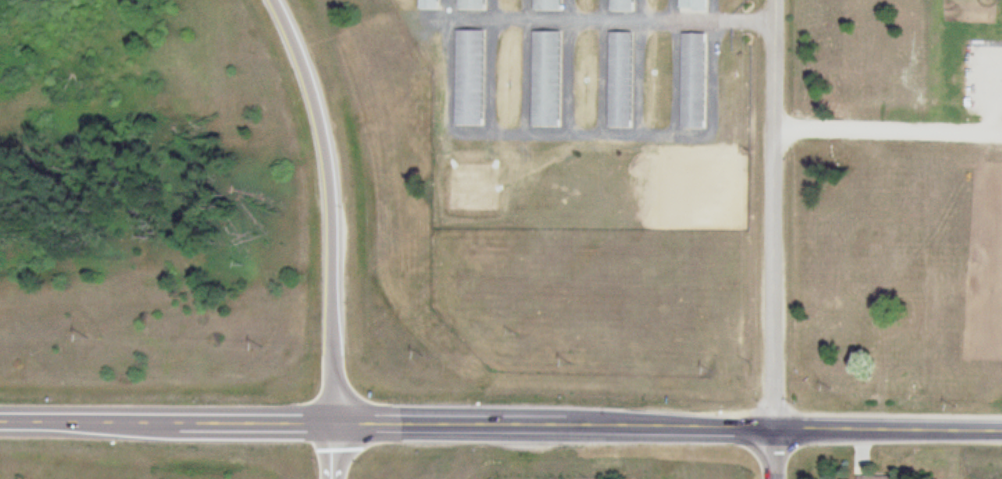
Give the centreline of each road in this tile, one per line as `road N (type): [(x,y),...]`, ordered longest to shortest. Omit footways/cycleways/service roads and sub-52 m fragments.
road 1 (tertiary): [(1001,436),(334,425)]
road 2 (motorway): [(334,425),(319,168),(305,90),(270,0)]
road 3 (residential): [(775,431),(773,0)]
road 4 (primary): [(334,425),(116,424)]

